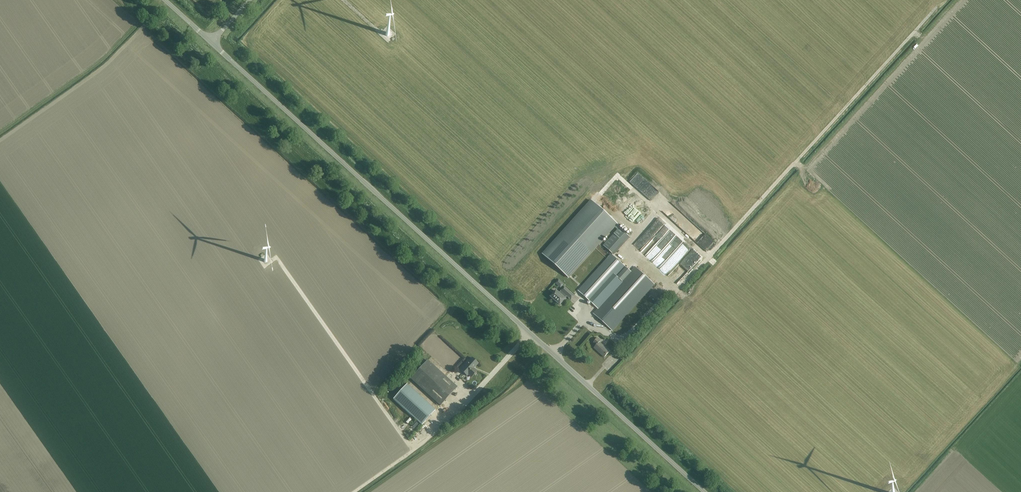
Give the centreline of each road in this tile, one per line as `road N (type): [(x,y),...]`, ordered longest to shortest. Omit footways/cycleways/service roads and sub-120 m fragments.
road 1 (unclassified): [(703,491),(211,42)]

